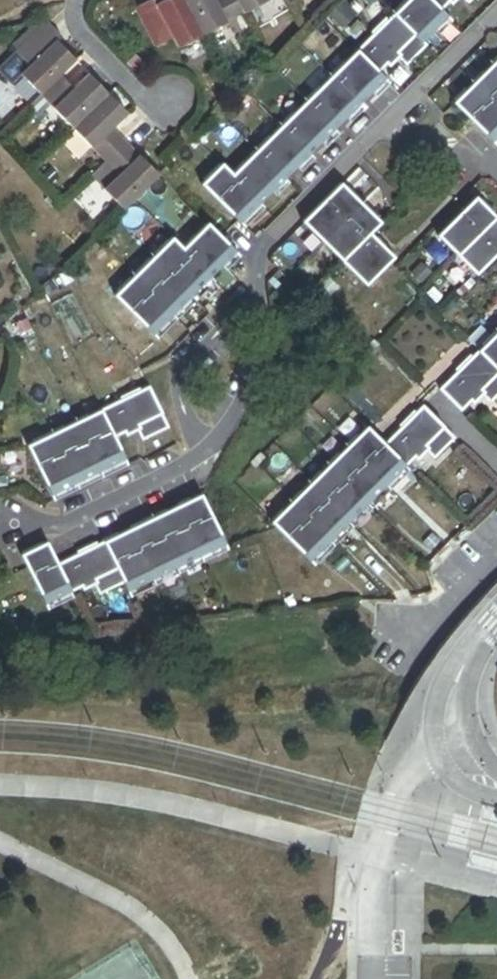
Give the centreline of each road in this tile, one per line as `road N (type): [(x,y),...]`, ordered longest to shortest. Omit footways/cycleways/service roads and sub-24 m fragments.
road 1 (residential): [(255,293),(264,244),(496,10)]
road 2 (residential): [(11,524),(52,530),(208,455)]
road 3 (residential): [(255,293),(181,365),(180,408),(208,455)]
road 4 (residential): [(496,787),(457,749),(451,723),(456,680),(496,617)]
road 5 (residential): [(208,455),(250,383),(255,293)]
road 6 (residential): [(170,100),(139,89),(83,32),(78,0)]

